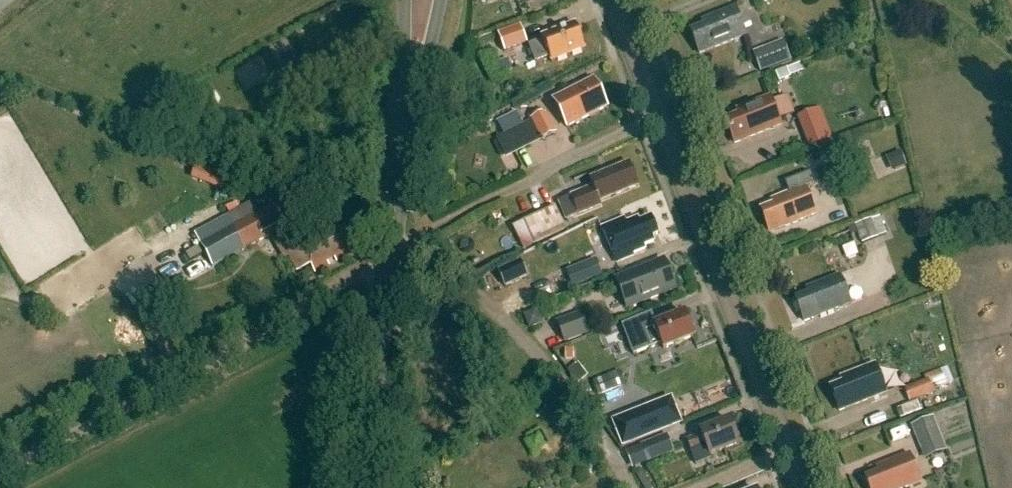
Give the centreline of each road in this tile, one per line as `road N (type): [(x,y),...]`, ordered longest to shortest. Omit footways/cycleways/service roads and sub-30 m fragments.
road 1 (unclassified): [(803,487),(611,0)]
road 2 (primary): [(356,487),(406,139)]
road 3 (primary): [(406,139),(439,0)]
road 4 (primary): [(405,0),(406,139)]

